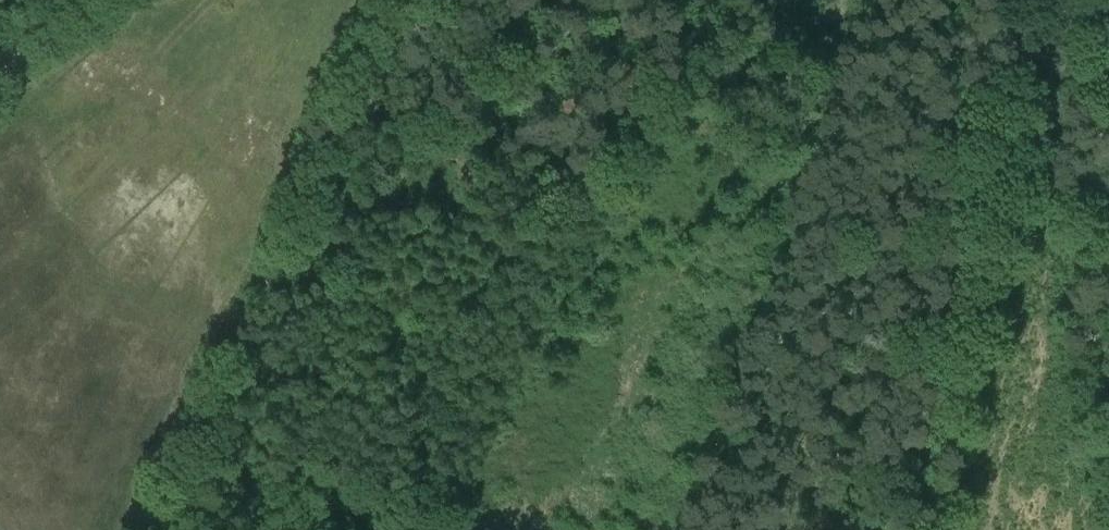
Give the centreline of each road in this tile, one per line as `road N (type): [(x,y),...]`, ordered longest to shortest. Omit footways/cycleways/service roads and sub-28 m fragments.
road 1 (track): [(888,0),(872,8),(855,39),(683,529)]

